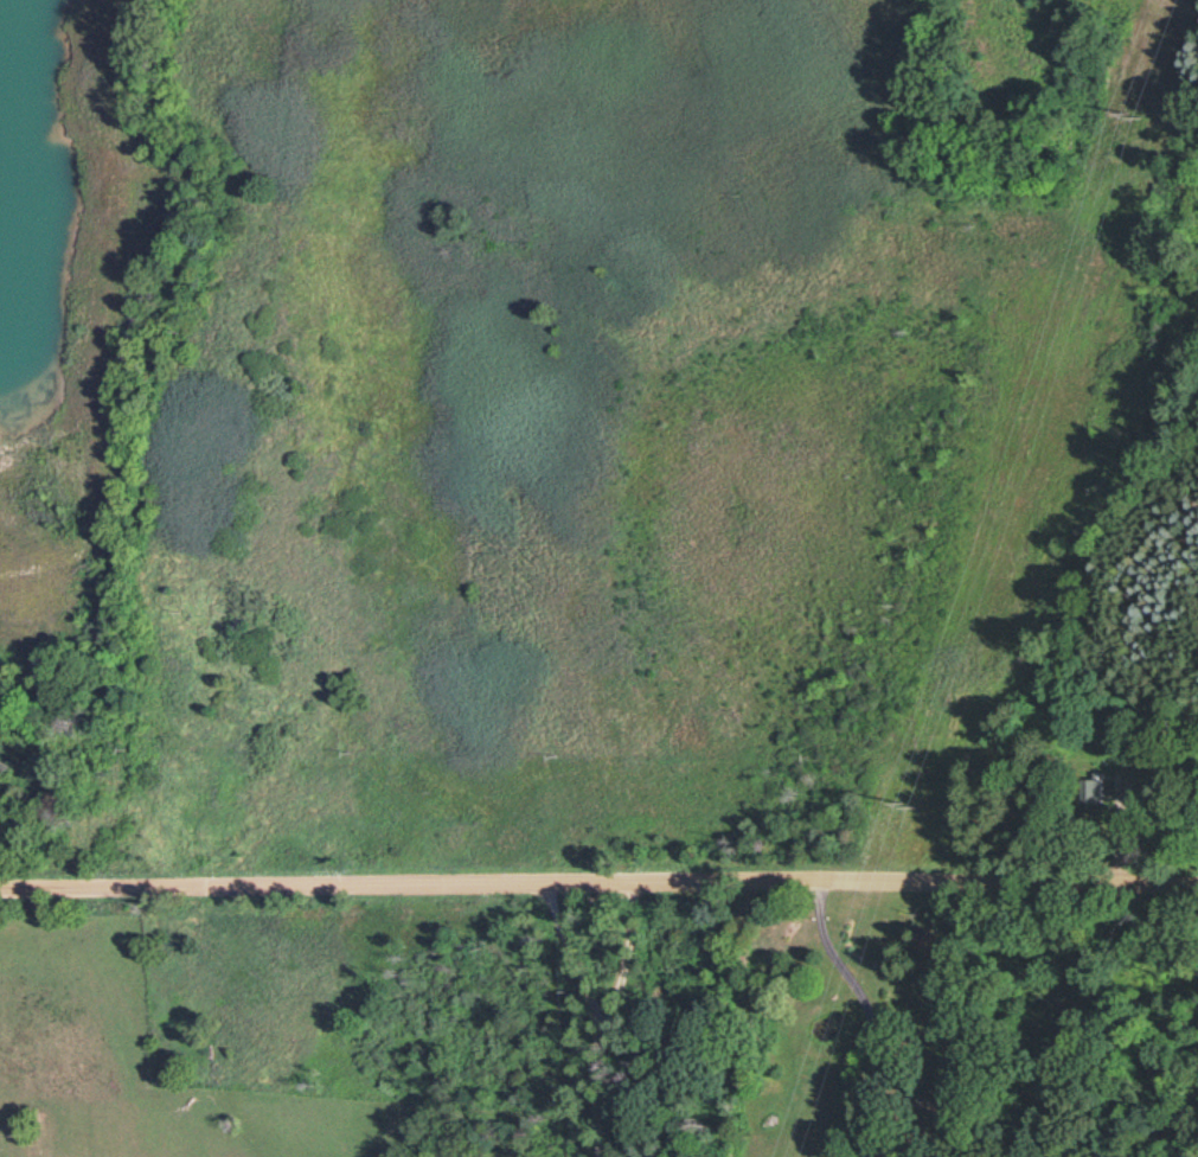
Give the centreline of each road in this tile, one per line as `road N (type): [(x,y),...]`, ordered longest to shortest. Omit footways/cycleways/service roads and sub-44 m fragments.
road 1 (residential): [(0,887),(1197,881)]

